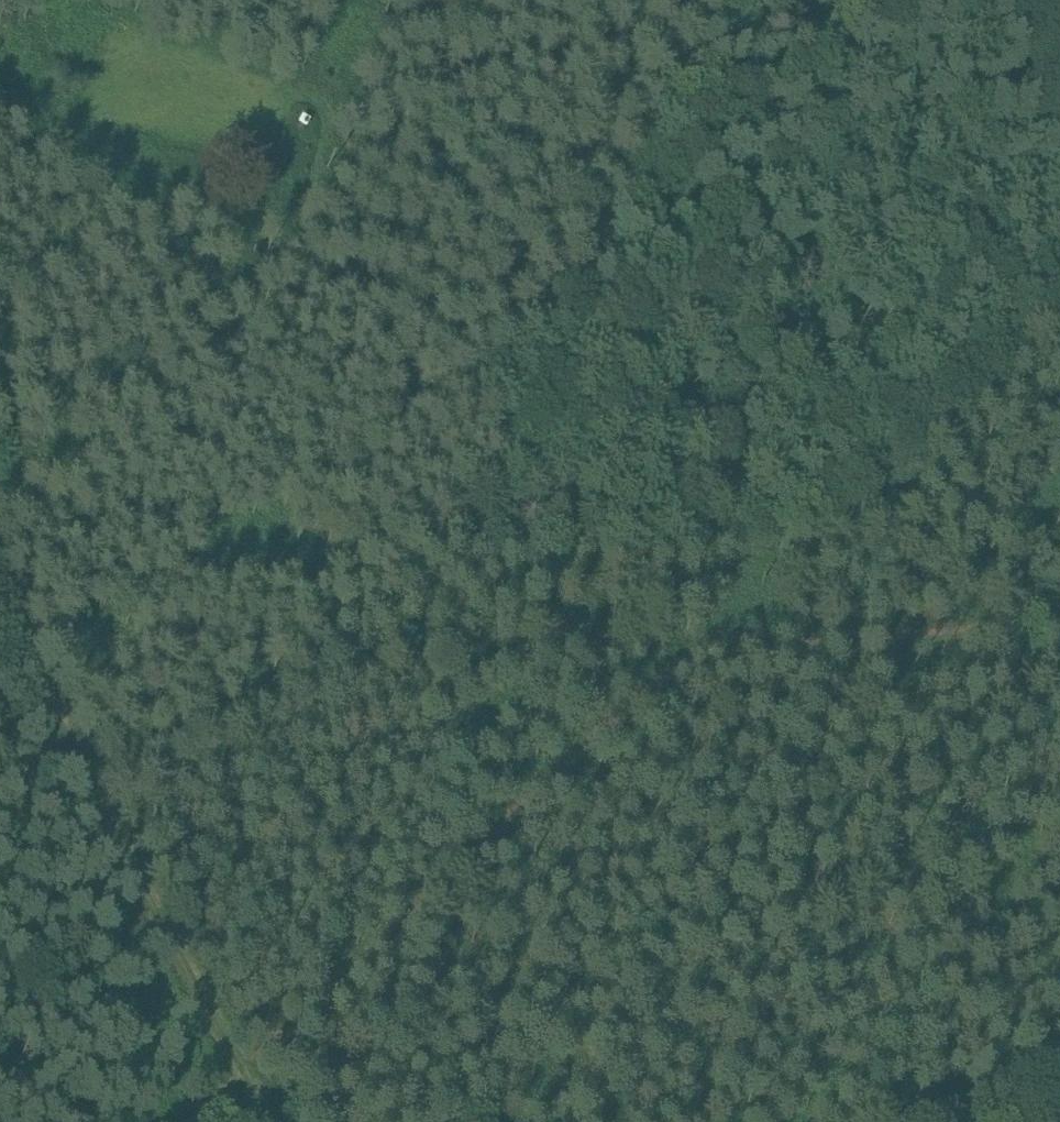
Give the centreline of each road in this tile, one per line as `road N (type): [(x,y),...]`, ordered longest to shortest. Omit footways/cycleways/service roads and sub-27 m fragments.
road 1 (track): [(277,1121),(0,627)]
road 2 (track): [(0,398),(80,378),(218,282),(295,250),(338,129),(277,100)]
road 3 (track): [(338,129),(422,48),(456,0)]
road 4 (track): [(1059,1049),(918,1121)]

